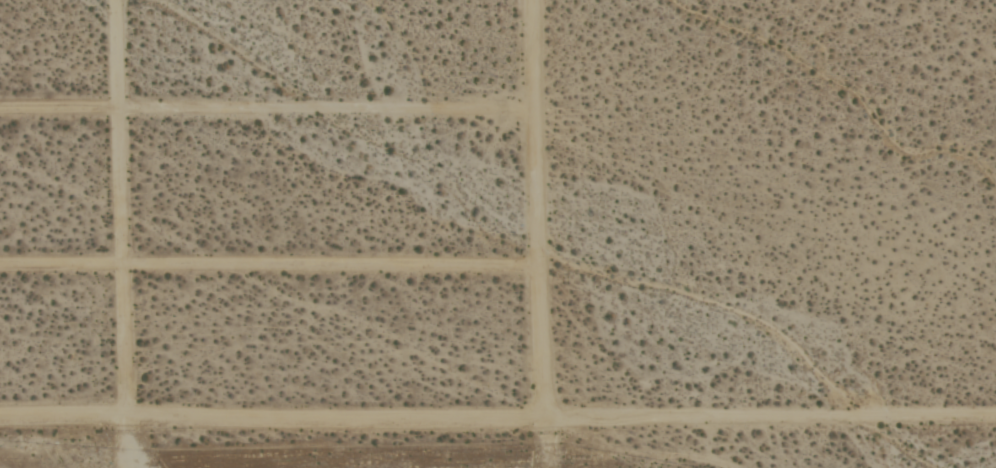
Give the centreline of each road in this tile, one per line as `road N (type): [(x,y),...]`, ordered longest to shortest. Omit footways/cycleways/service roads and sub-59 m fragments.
road 1 (track): [(0,416),(543,418)]
road 2 (track): [(537,266),(0,262)]
road 3 (track): [(0,108),(534,109)]
road 4 (track): [(543,418),(995,412)]
road 5 (track): [(543,418),(531,0)]
road 6 (track): [(115,0),(126,415)]

